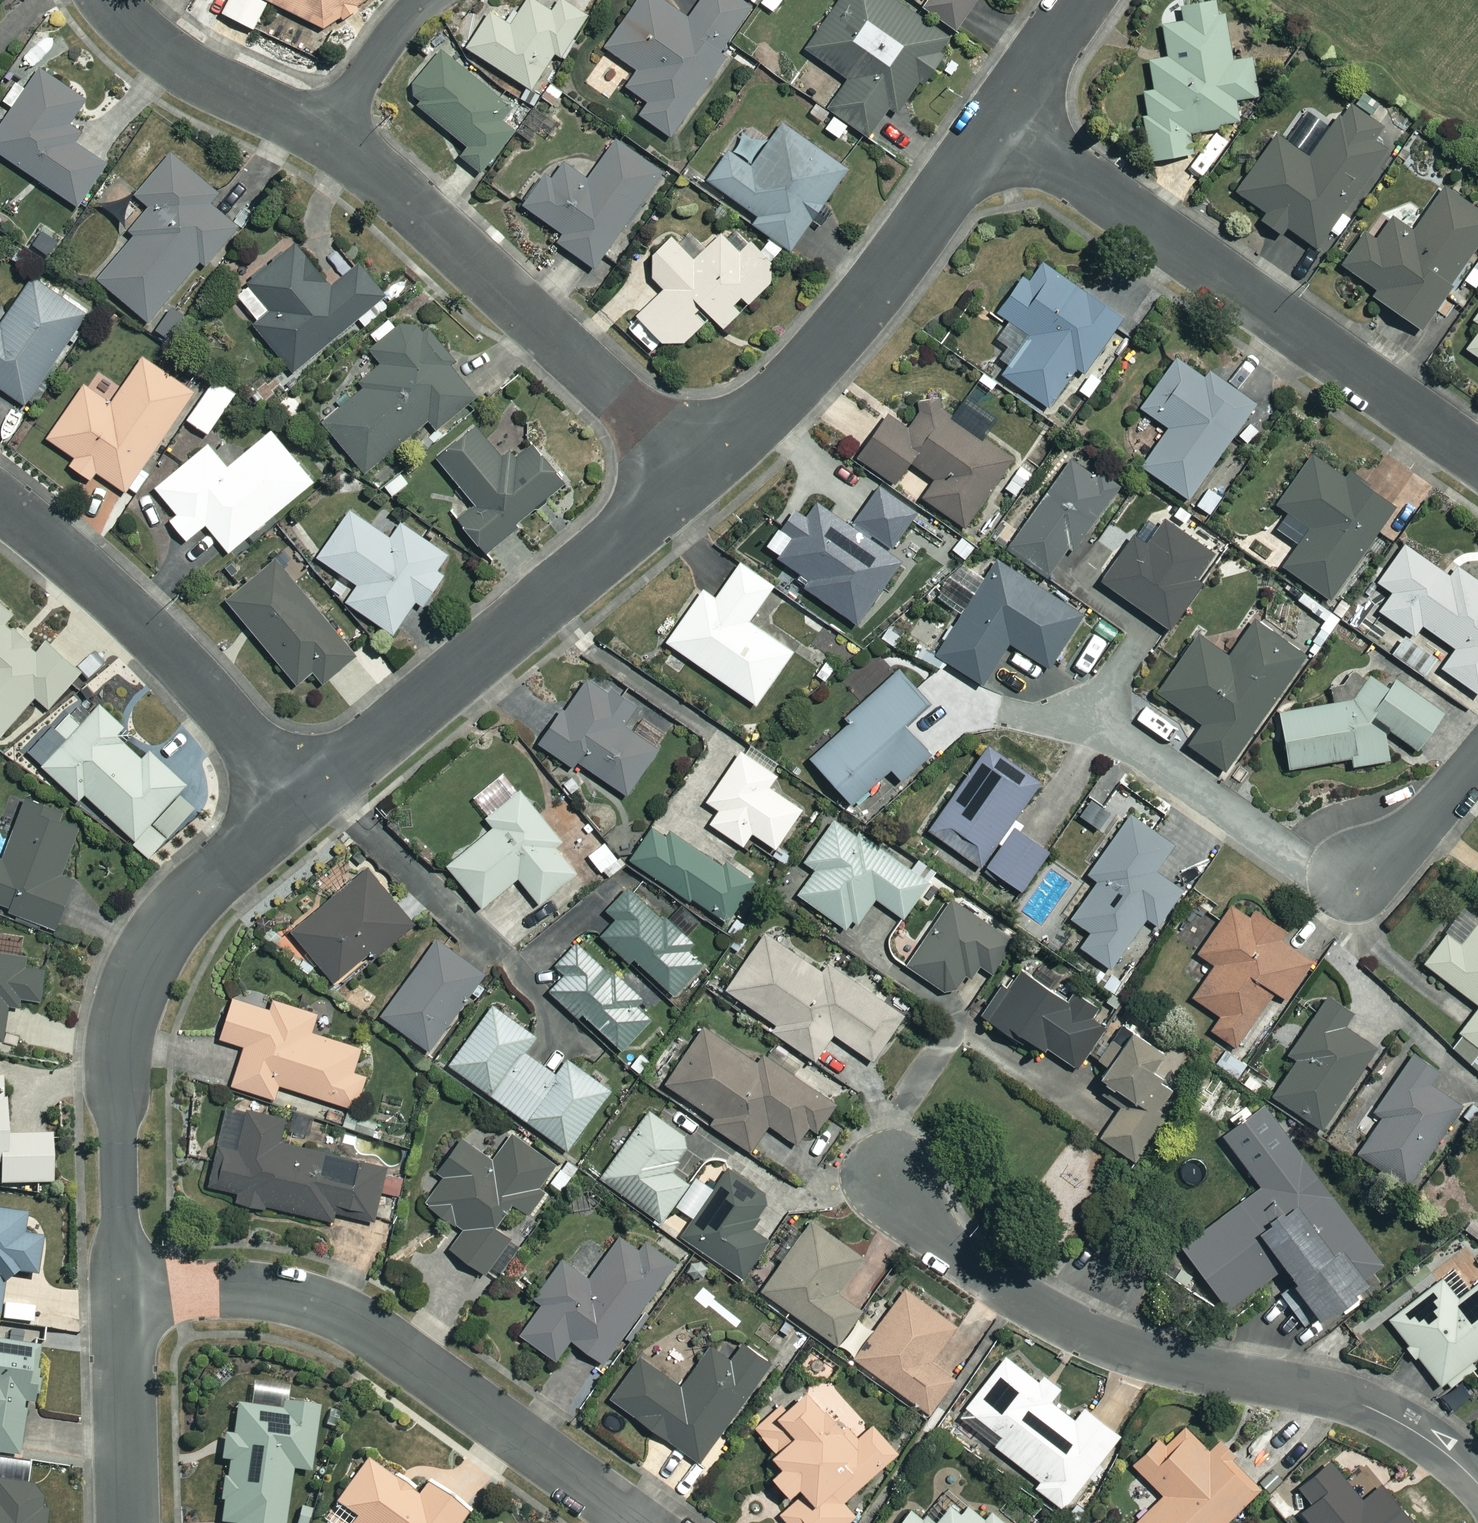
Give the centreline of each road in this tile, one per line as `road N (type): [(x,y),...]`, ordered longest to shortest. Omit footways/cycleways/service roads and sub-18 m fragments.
road 1 (residential): [(884,1172),(948,1251),(1053,1317),(1199,1371),(1364,1405),(1426,1439),(1477,1484)]
road 2 (residential): [(997,120),(1477,456)]
road 3 (residential): [(634,1522),(345,1317),(248,1291),(125,1294)]
road 4 (residential): [(301,799),(181,908),(137,970),(116,1069),(125,1294)]
road 5 (residential): [(697,470),(301,799)]
road 6 (residential): [(324,139),(381,177),(697,470)]
road 7 (residential): [(997,120),(829,345),(697,470)]
road 8 (residential): [(301,799),(128,609),(0,501)]
road 9 (residential): [(108,0),(202,80),(324,139)]
road 10 (residential): [(125,1294),(130,1522)]
road 11 (residential): [(426,0),(398,27),(324,139)]
road 12 (residential): [(1354,873),(1430,817),(1477,759)]
road 13 (residential): [(1083,0),(997,120)]

